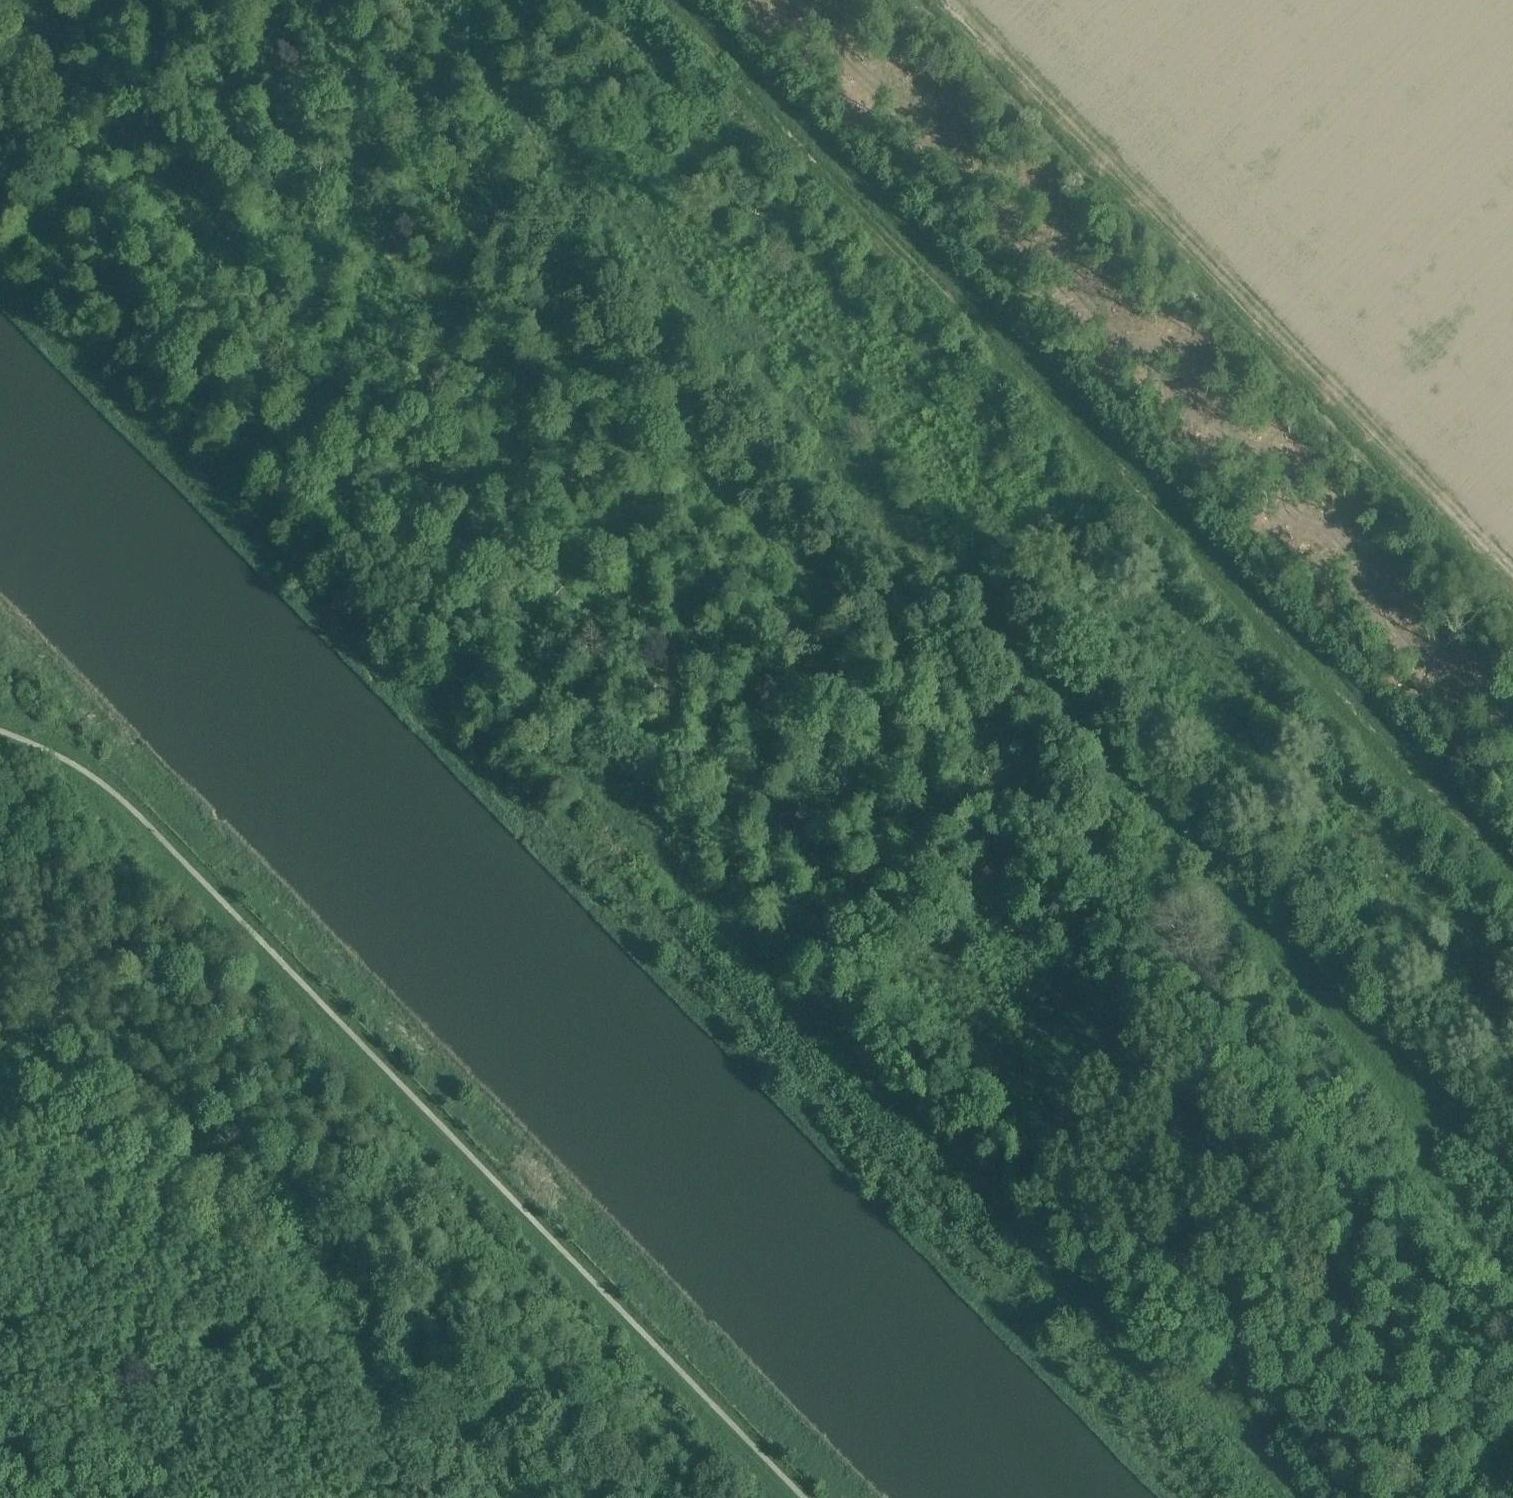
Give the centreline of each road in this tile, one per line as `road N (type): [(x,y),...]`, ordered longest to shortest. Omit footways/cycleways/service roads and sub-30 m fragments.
road 1 (track): [(655,0),(1512,883)]

